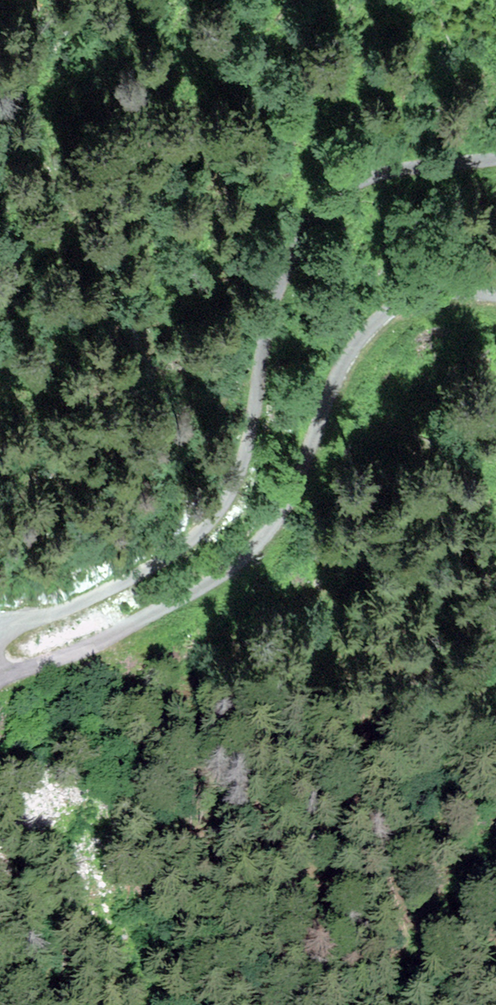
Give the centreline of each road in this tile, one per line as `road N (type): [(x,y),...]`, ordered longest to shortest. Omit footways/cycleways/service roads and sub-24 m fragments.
road 1 (track): [(495,303),(421,296),(382,315),(341,381),(298,496),(253,560),(172,612),(77,654),(0,672)]
road 2 (track): [(0,634),(74,612),(189,546),(222,509),(248,450),(267,341)]
road 3 (track): [(495,162),(452,164),(347,191),(307,235),(267,341)]

